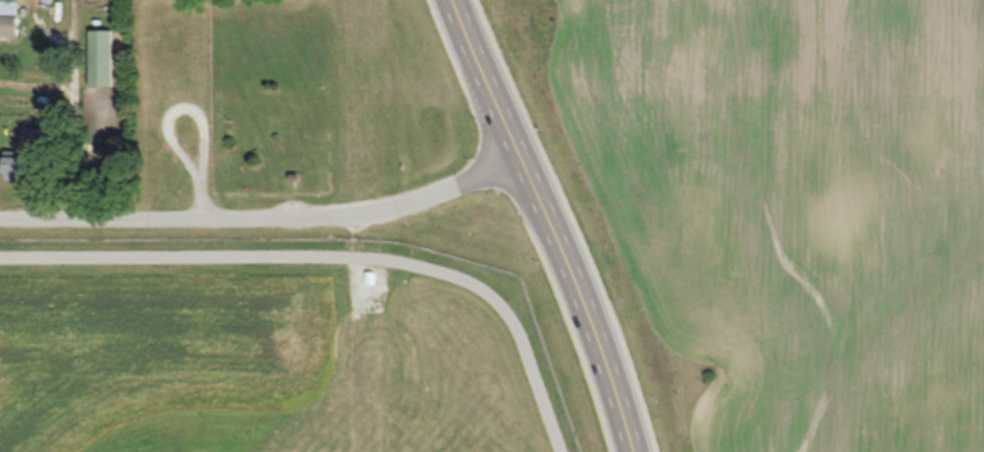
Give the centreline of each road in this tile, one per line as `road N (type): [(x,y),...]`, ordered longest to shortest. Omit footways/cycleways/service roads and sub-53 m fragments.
road 1 (residential): [(0,218),(367,219),(524,162)]
road 2 (primary): [(632,451),(524,162)]
road 3 (residential): [(201,185),(200,120),(182,105),(168,113),(165,130),(201,185)]
road 4 (primary): [(524,162),(456,0)]

